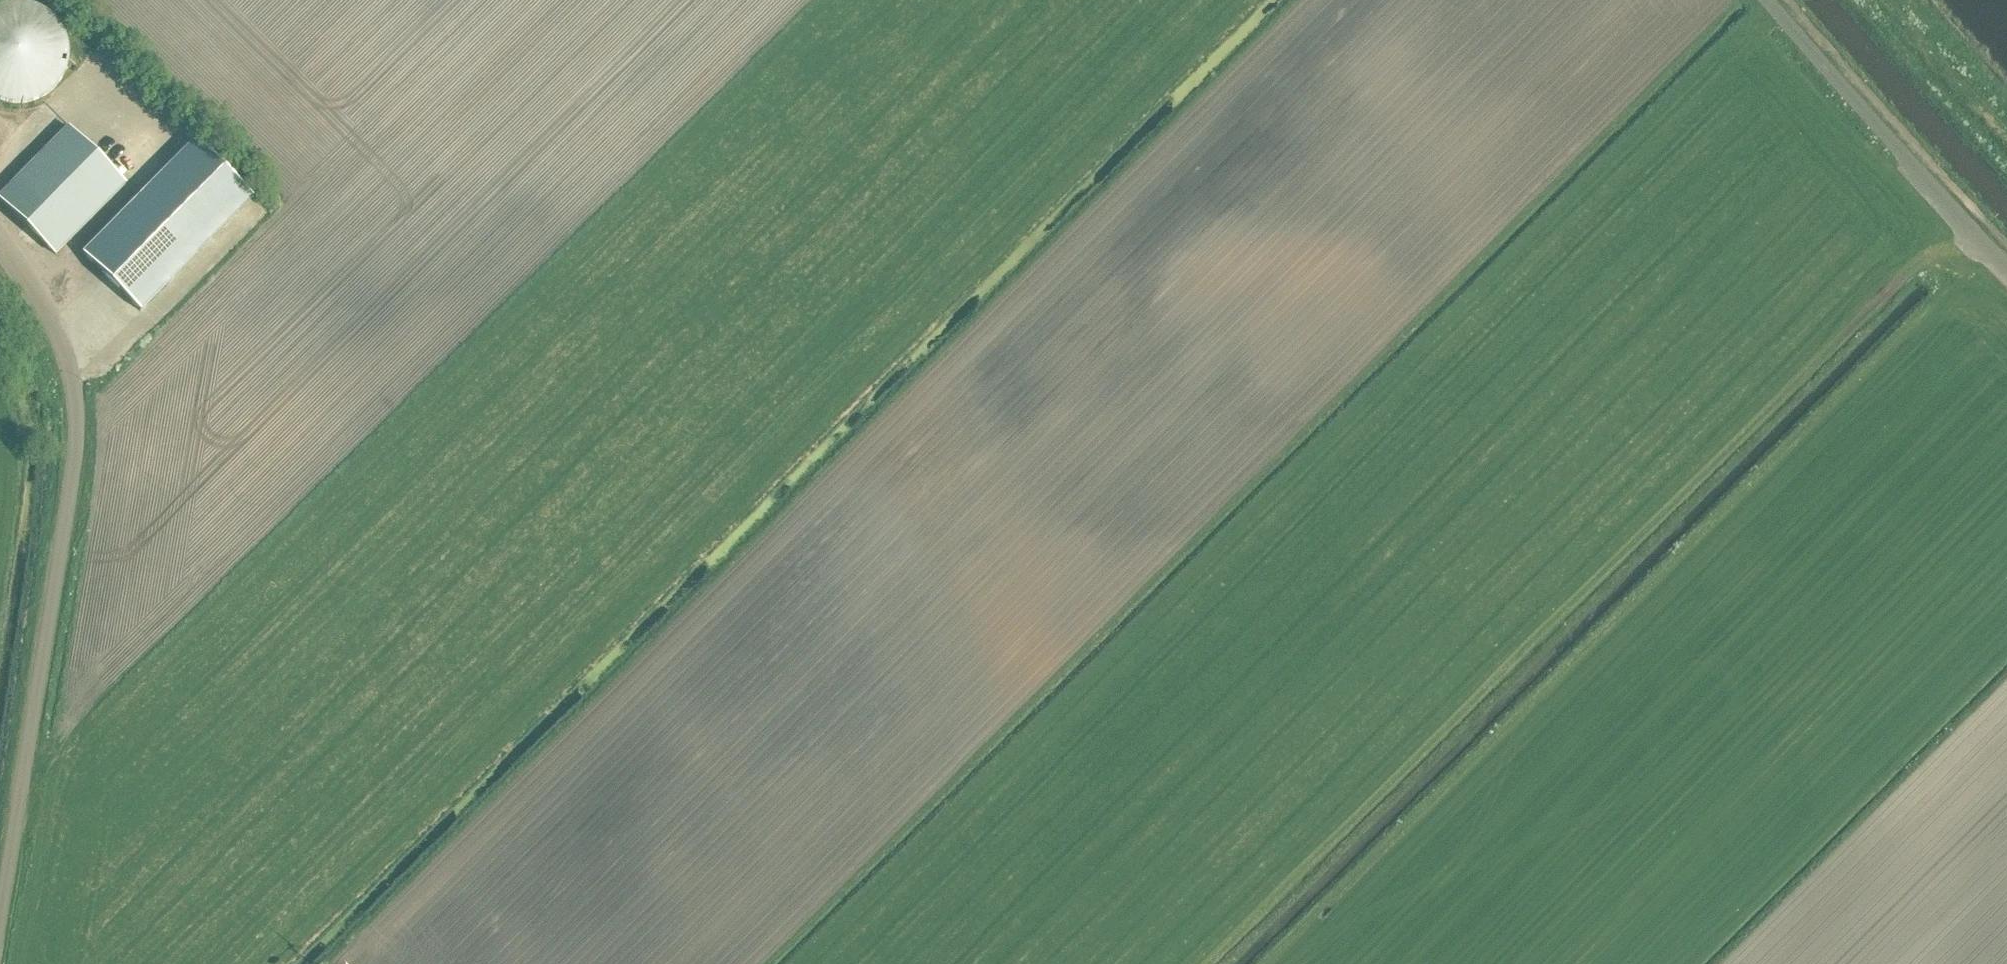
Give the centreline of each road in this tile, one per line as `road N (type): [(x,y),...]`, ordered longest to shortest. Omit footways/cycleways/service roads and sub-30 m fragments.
road 1 (unclassified): [(0,893),(71,435),(70,386),(40,308),(0,255)]
road 2 (unclassified): [(2006,273),(1909,174),(1764,0)]

